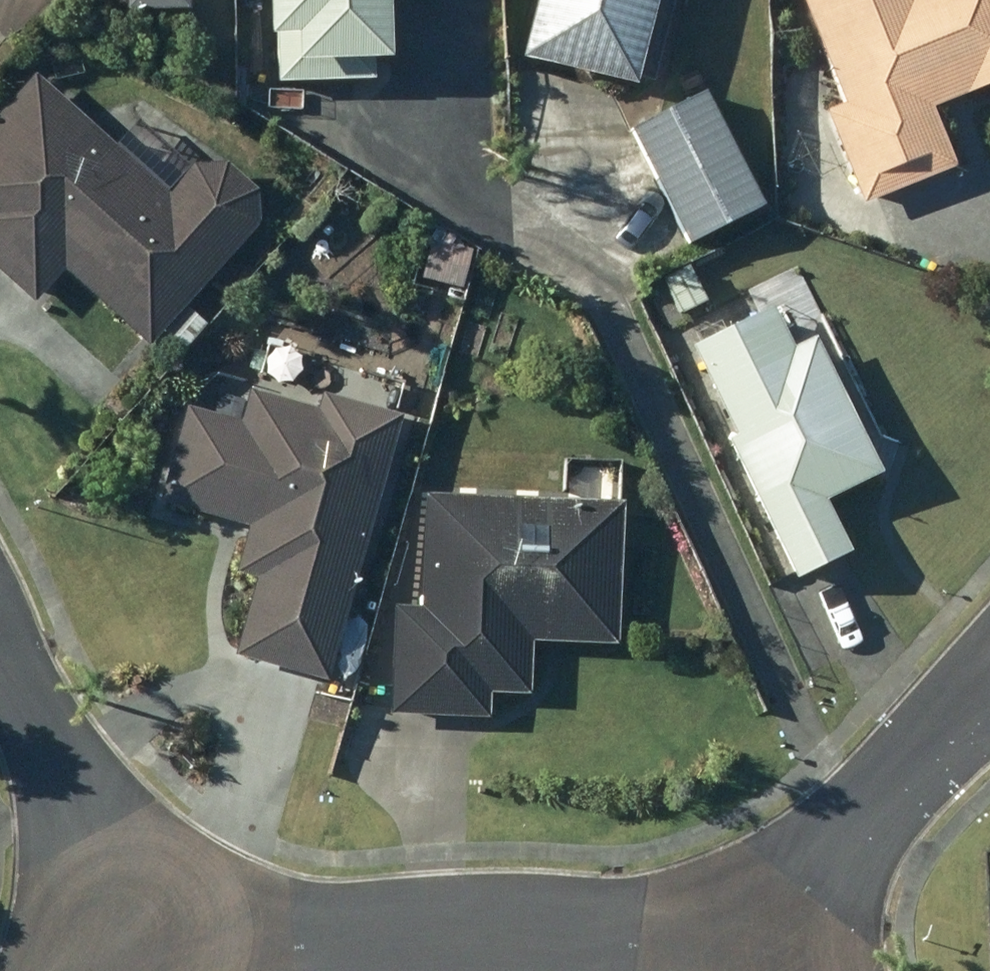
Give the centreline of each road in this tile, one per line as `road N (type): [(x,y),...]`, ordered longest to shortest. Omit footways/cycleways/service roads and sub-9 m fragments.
road 1 (residential): [(240,970),(318,950),(471,940),(630,948),(698,970)]
road 2 (residential): [(989,685),(905,771),(772,970)]
road 3 (residential): [(152,970),(0,662)]

